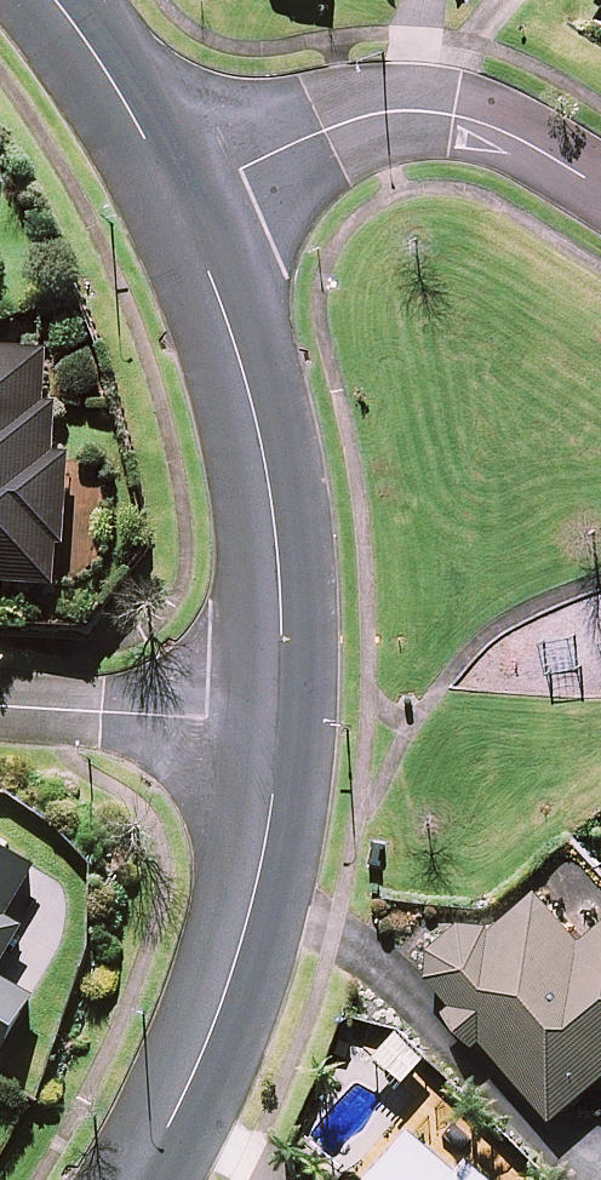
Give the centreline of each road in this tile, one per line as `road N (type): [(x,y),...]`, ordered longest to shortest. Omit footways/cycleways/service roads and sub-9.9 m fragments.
road 1 (residential): [(175,197),(216,292),(274,515),(279,723)]
road 2 (residential): [(279,723),(236,968),(137,1179)]
road 3 (residential): [(600,188),(491,121),(418,111),(379,114),(175,197)]
road 4 (residential): [(0,704),(279,723)]
road 5 (residential): [(56,0),(110,77),(175,197)]

